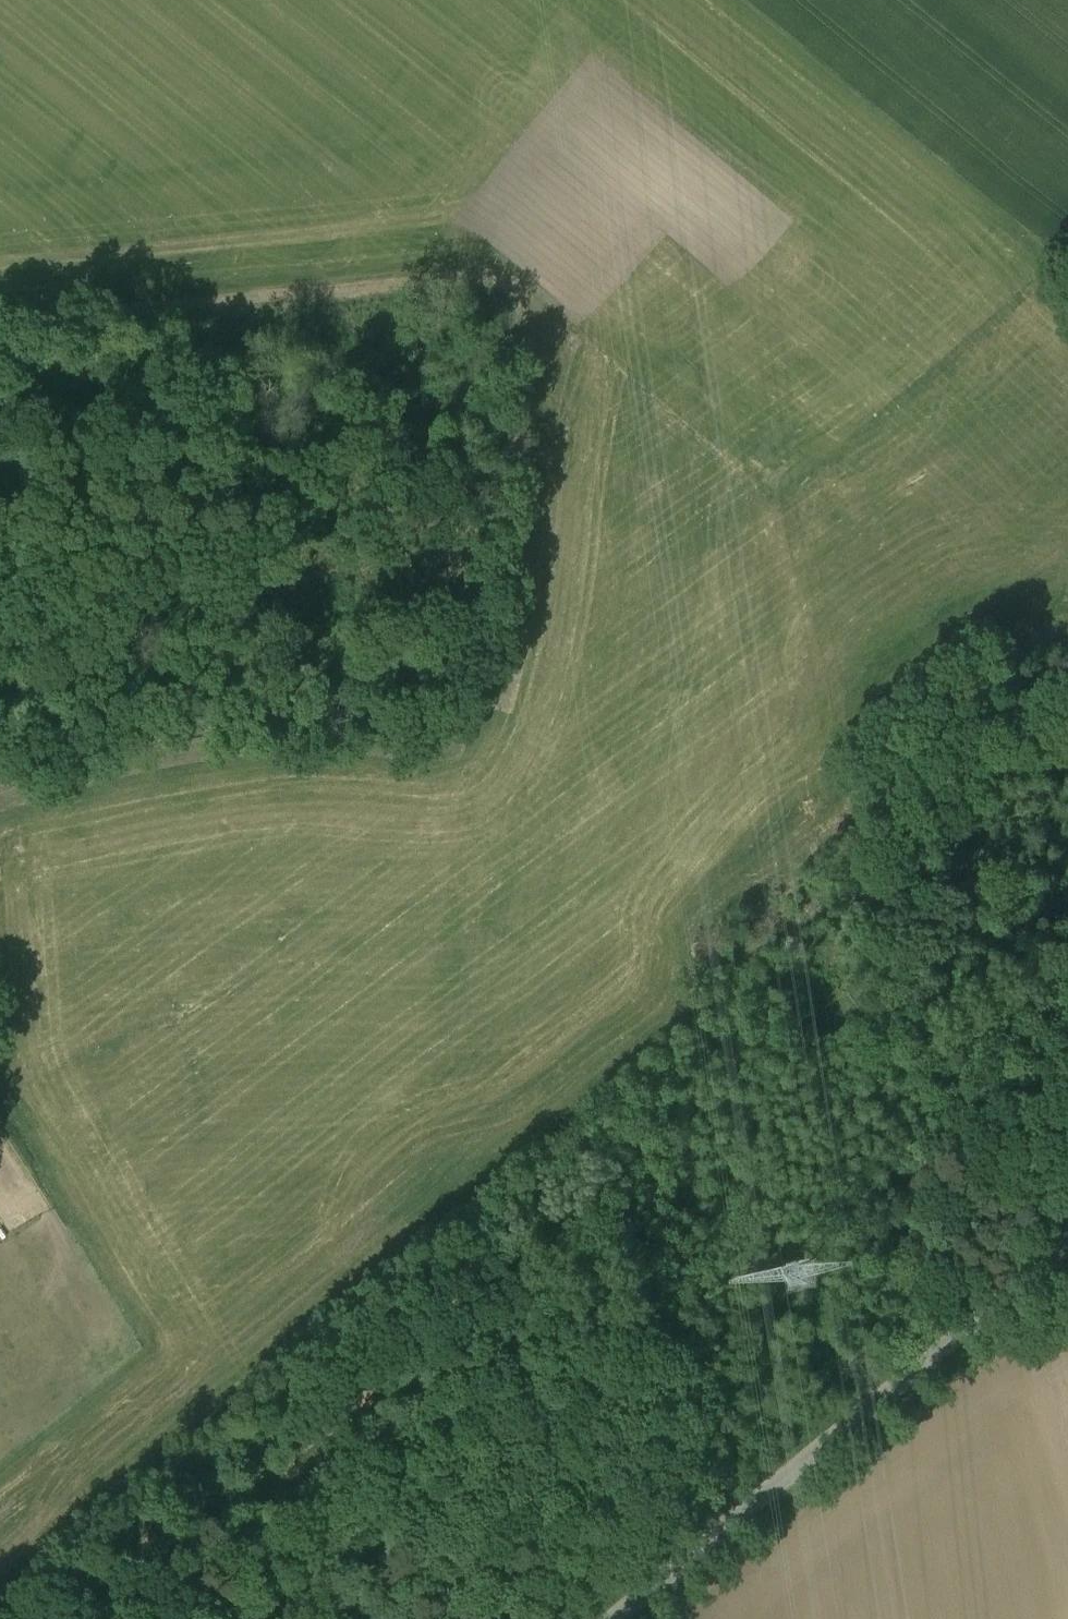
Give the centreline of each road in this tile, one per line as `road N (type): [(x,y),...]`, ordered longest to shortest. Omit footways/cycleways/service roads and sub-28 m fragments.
road 1 (tertiary): [(614,1618),(1067,1242)]

